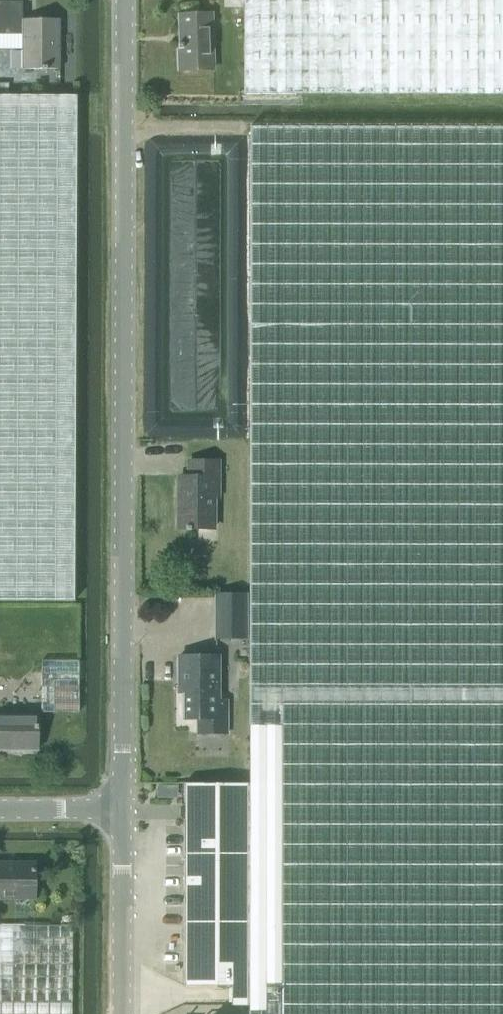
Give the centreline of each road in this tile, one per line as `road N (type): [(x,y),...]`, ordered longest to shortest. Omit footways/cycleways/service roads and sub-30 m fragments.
road 1 (unclassified): [(123,812),(126,0)]
road 2 (unclassified): [(122,1013),(123,812)]
road 3 (unclassified): [(0,811),(123,812)]

